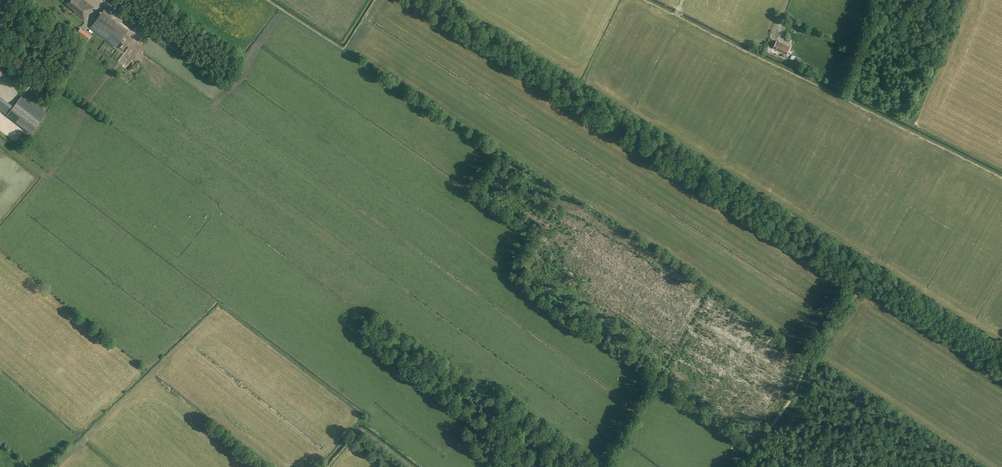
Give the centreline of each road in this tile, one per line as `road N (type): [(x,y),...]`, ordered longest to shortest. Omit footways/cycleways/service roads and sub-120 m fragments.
road 1 (track): [(743,466),(860,272),(422,0)]

